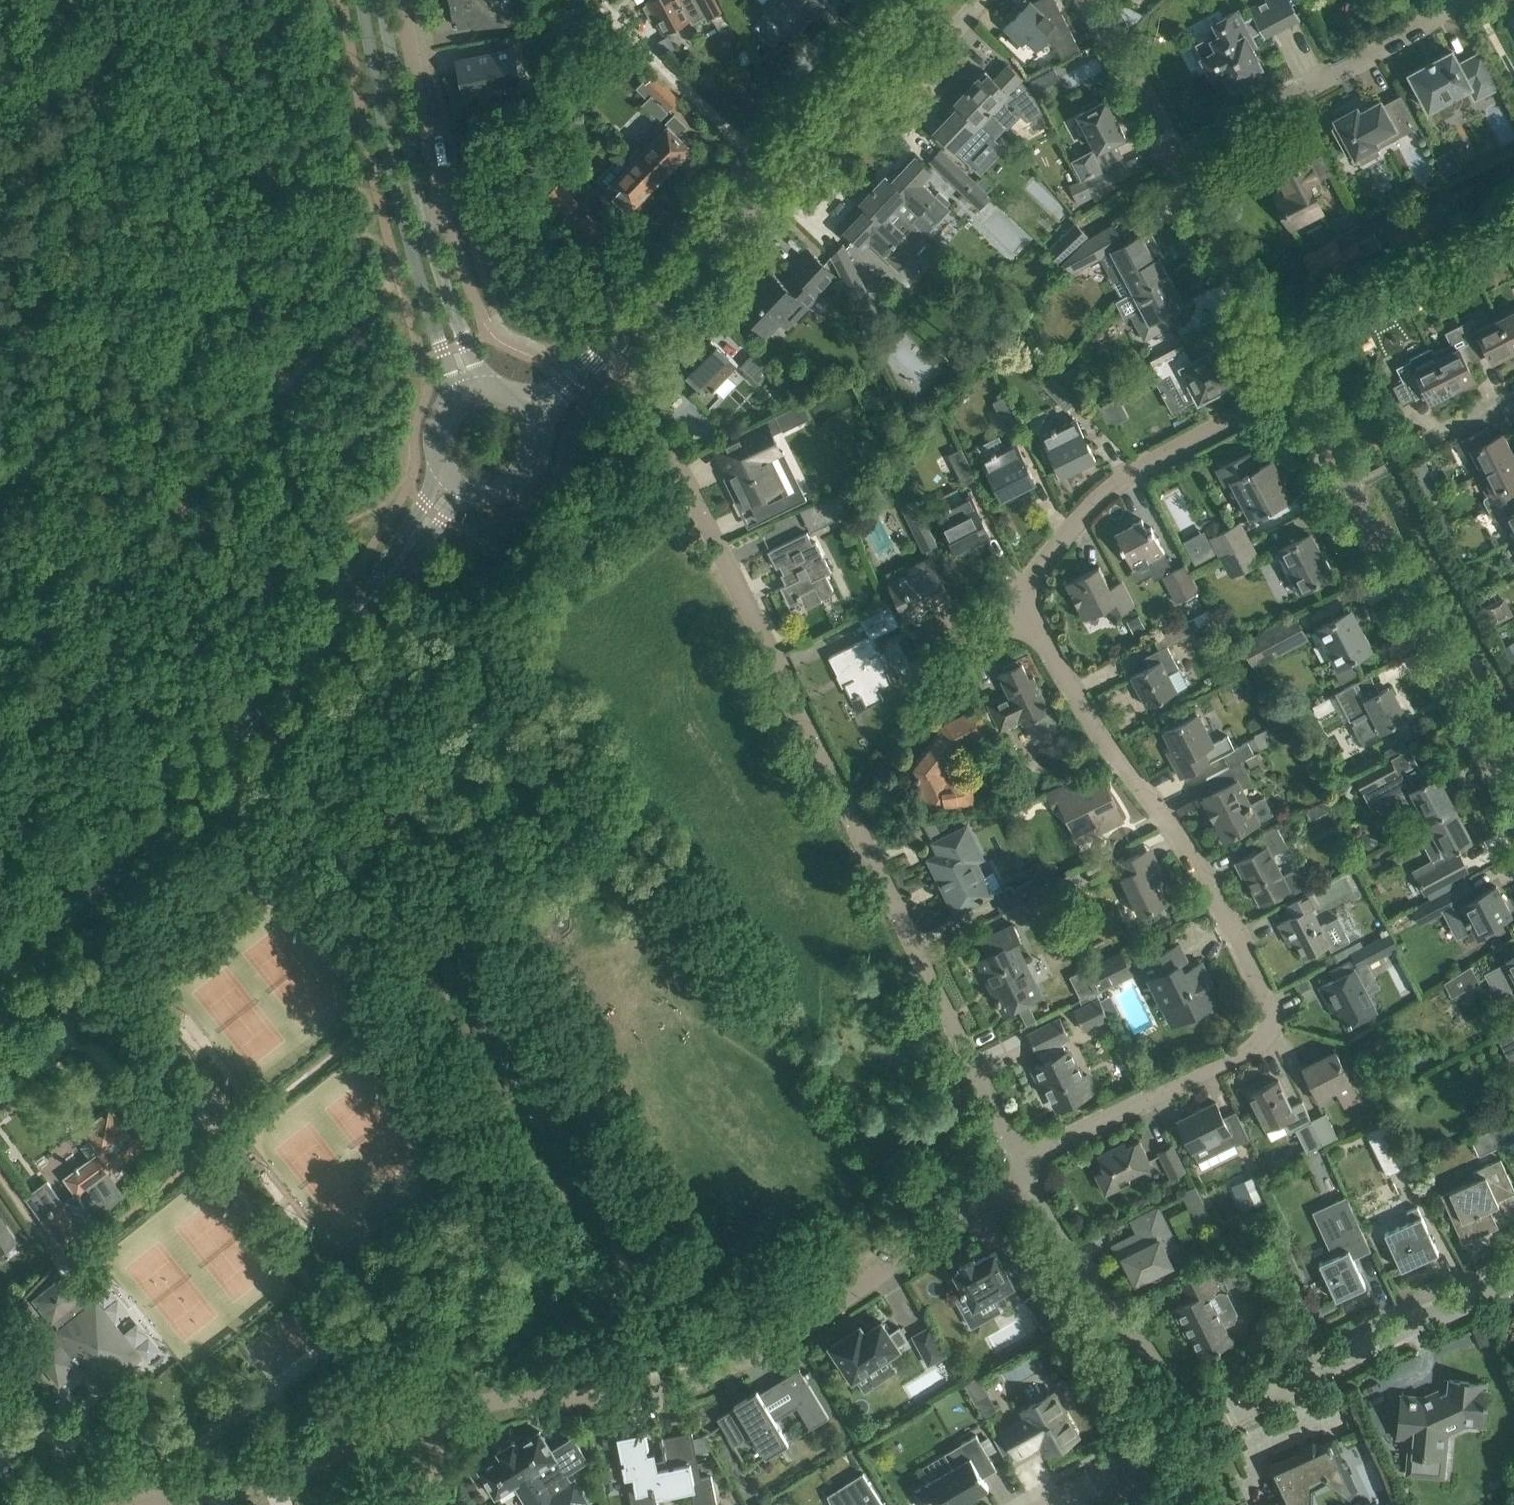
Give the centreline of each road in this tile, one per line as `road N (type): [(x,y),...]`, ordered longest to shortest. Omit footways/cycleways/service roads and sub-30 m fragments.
road 1 (residential): [(1021,1160),(656,422)]
road 2 (residential): [(1021,1160),(1250,1047),(1268,1029),(1269,1012),(1206,880),(1015,597)]
road 3 (residential): [(1033,1185),(695,1382),(598,1398),(539,1395),(435,1415)]
road 4 (tertiary): [(0,992),(373,593)]
road 5 (residential): [(1513,796),(1297,386)]
road 6 (tertiary): [(363,0),(404,219),(450,387),(447,400)]
road 7 (residential): [(1015,597),(1125,476),(1297,386)]
road 8 (residential): [(1201,1427),(1513,1278)]
road 9 (residential): [(533,411),(774,167)]
road 10 (residential): [(435,1415),(261,1484),(124,1504)]
road 11 (residential): [(1177,158),(1419,26),(1449,0)]
road 12 (residential): [(1201,1427),(1076,1259),(1033,1185)]
road 13 (residential): [(1297,386),(1177,158)]
road 14 (residential): [(774,167),(598,0)]
road 15 (residential): [(427,232),(441,197),(402,0)]
road 16 (tertiary): [(427,232),(381,0)]
road 17 (residential): [(774,167),(932,0)]
road 18 (residential): [(1177,158),(1093,0)]
road 19 (tertiary): [(489,385),(464,343),(427,232)]
road 20 (tertiary): [(434,463),(423,504),(373,593)]
road 21 (tertiary): [(373,593),(473,495)]
road 22 (tertiary): [(473,495),(505,493),(531,473),(542,442),(533,411)]

